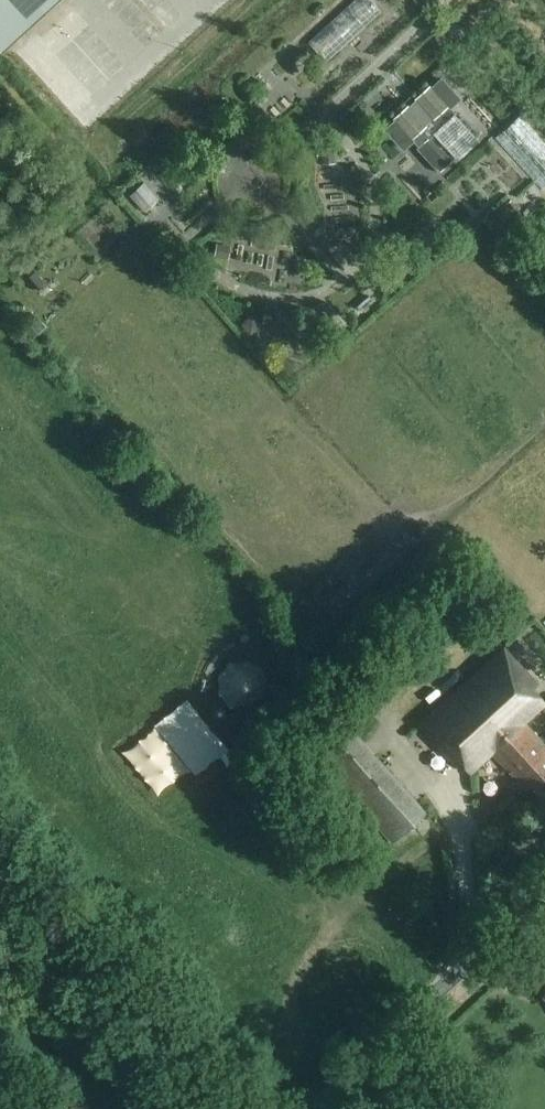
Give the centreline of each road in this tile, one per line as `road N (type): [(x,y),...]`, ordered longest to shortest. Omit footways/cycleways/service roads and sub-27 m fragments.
road 1 (track): [(0,857),(236,1108)]
road 2 (residential): [(314,1108),(544,893)]

